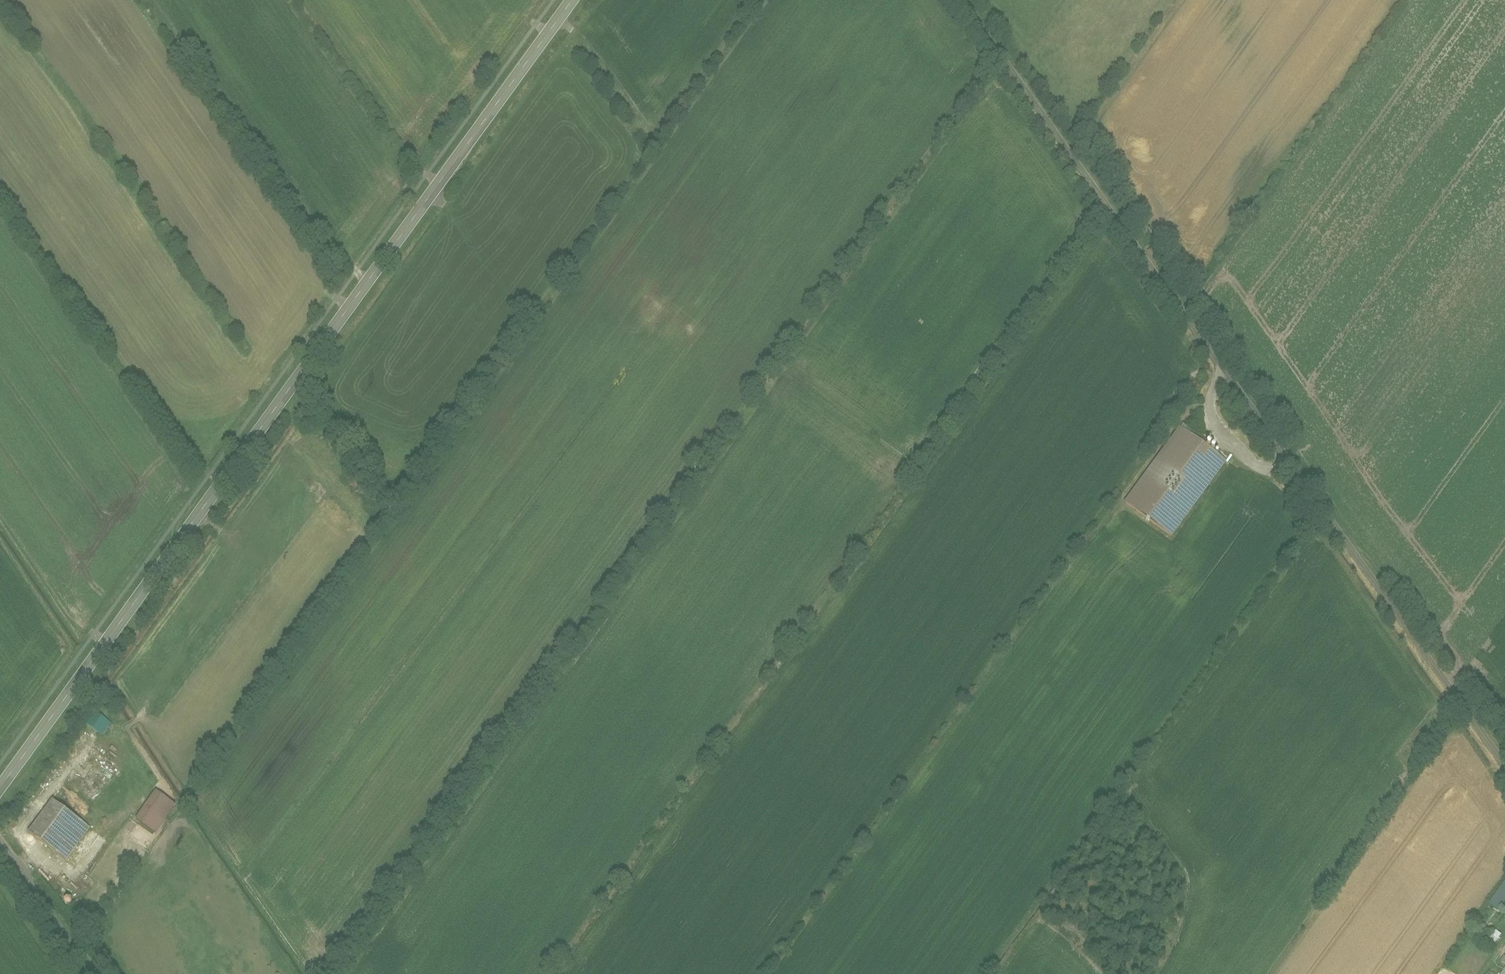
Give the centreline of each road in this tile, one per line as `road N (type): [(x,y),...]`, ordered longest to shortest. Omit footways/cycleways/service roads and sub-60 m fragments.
road 1 (secondary): [(0,789),(572,0)]
road 2 (residential): [(1504,766),(959,0)]
road 3 (residential): [(0,846),(95,973)]

